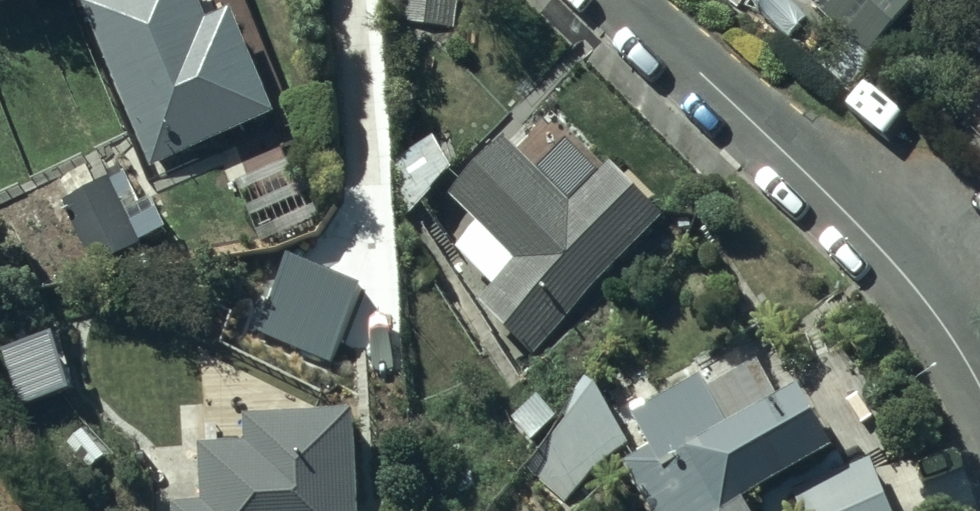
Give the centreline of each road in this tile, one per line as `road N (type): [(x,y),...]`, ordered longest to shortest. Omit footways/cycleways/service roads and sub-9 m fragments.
road 1 (residential): [(979,387),(934,310),(883,249),(630,0)]

